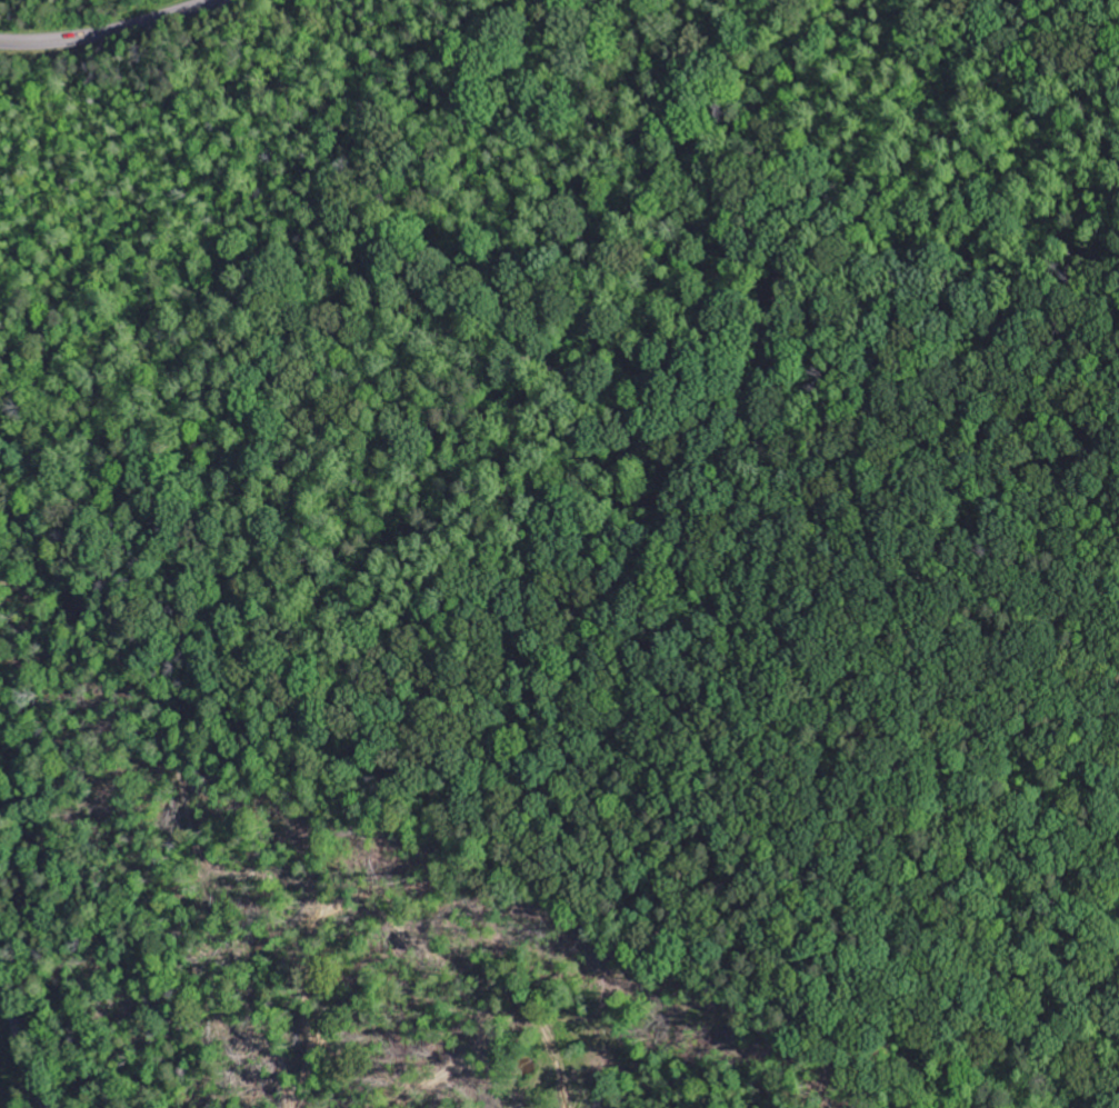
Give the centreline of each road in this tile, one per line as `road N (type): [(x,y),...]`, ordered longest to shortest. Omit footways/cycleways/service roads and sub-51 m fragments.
road 1 (tertiary): [(216,0),(114,30),(0,41)]
road 2 (residential): [(52,1107),(22,1062),(0,987)]

